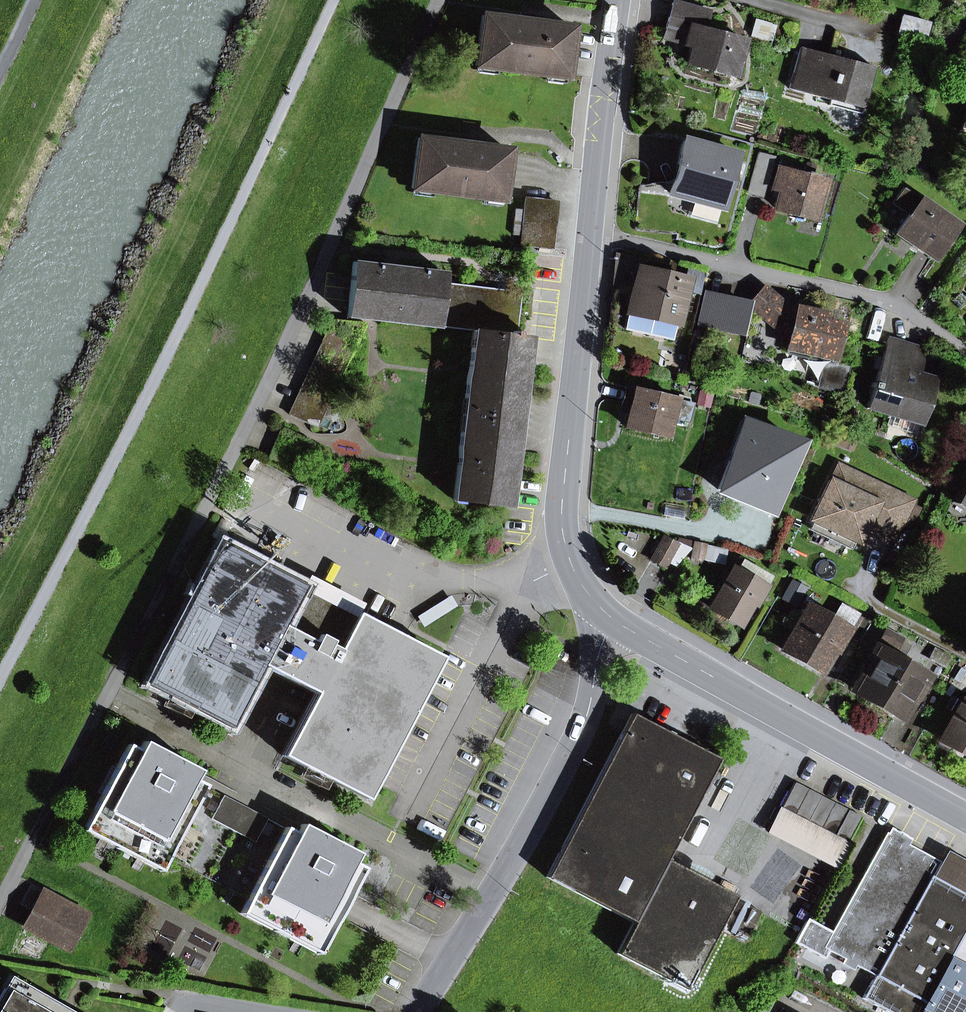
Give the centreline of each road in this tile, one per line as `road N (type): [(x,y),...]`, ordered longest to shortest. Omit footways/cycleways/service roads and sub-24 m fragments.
road 1 (residential): [(439,0),(272,373),(0,902)]
road 2 (track): [(333,0),(170,351),(0,676)]
road 3 (residential): [(418,1011),(585,720),(610,618)]
road 4 (secondary): [(610,618),(965,817)]
road 5 (secondary): [(589,234),(561,524),(578,580),(610,618)]
road 6 (residential): [(589,234),(894,304),(965,351)]
road 7 (secondary): [(616,0),(589,234)]

